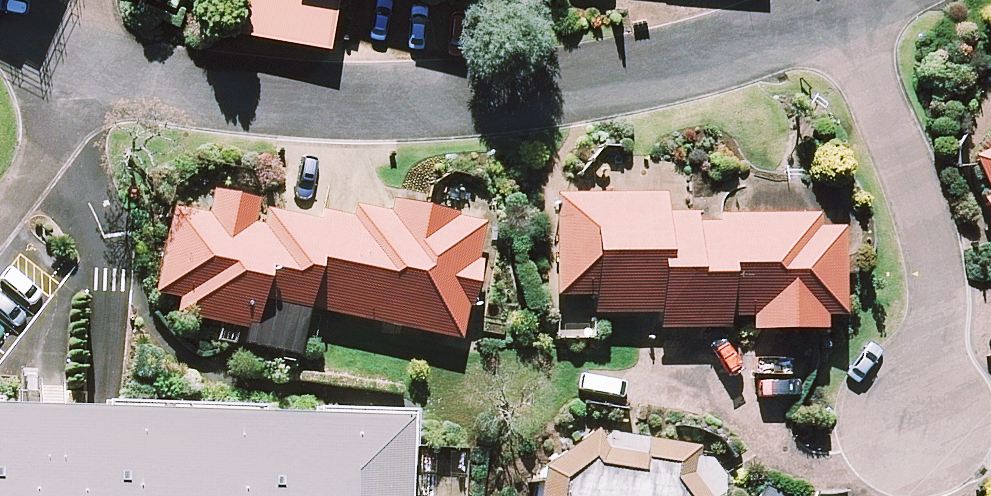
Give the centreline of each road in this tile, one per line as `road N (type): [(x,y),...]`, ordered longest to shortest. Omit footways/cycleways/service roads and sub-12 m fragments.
road 1 (residential): [(90,74),(209,100),(417,111),(549,96),(854,21)]
road 2 (residential): [(921,428),(934,324),(931,277),(854,21)]
road 3 (residential): [(0,212),(90,74)]

